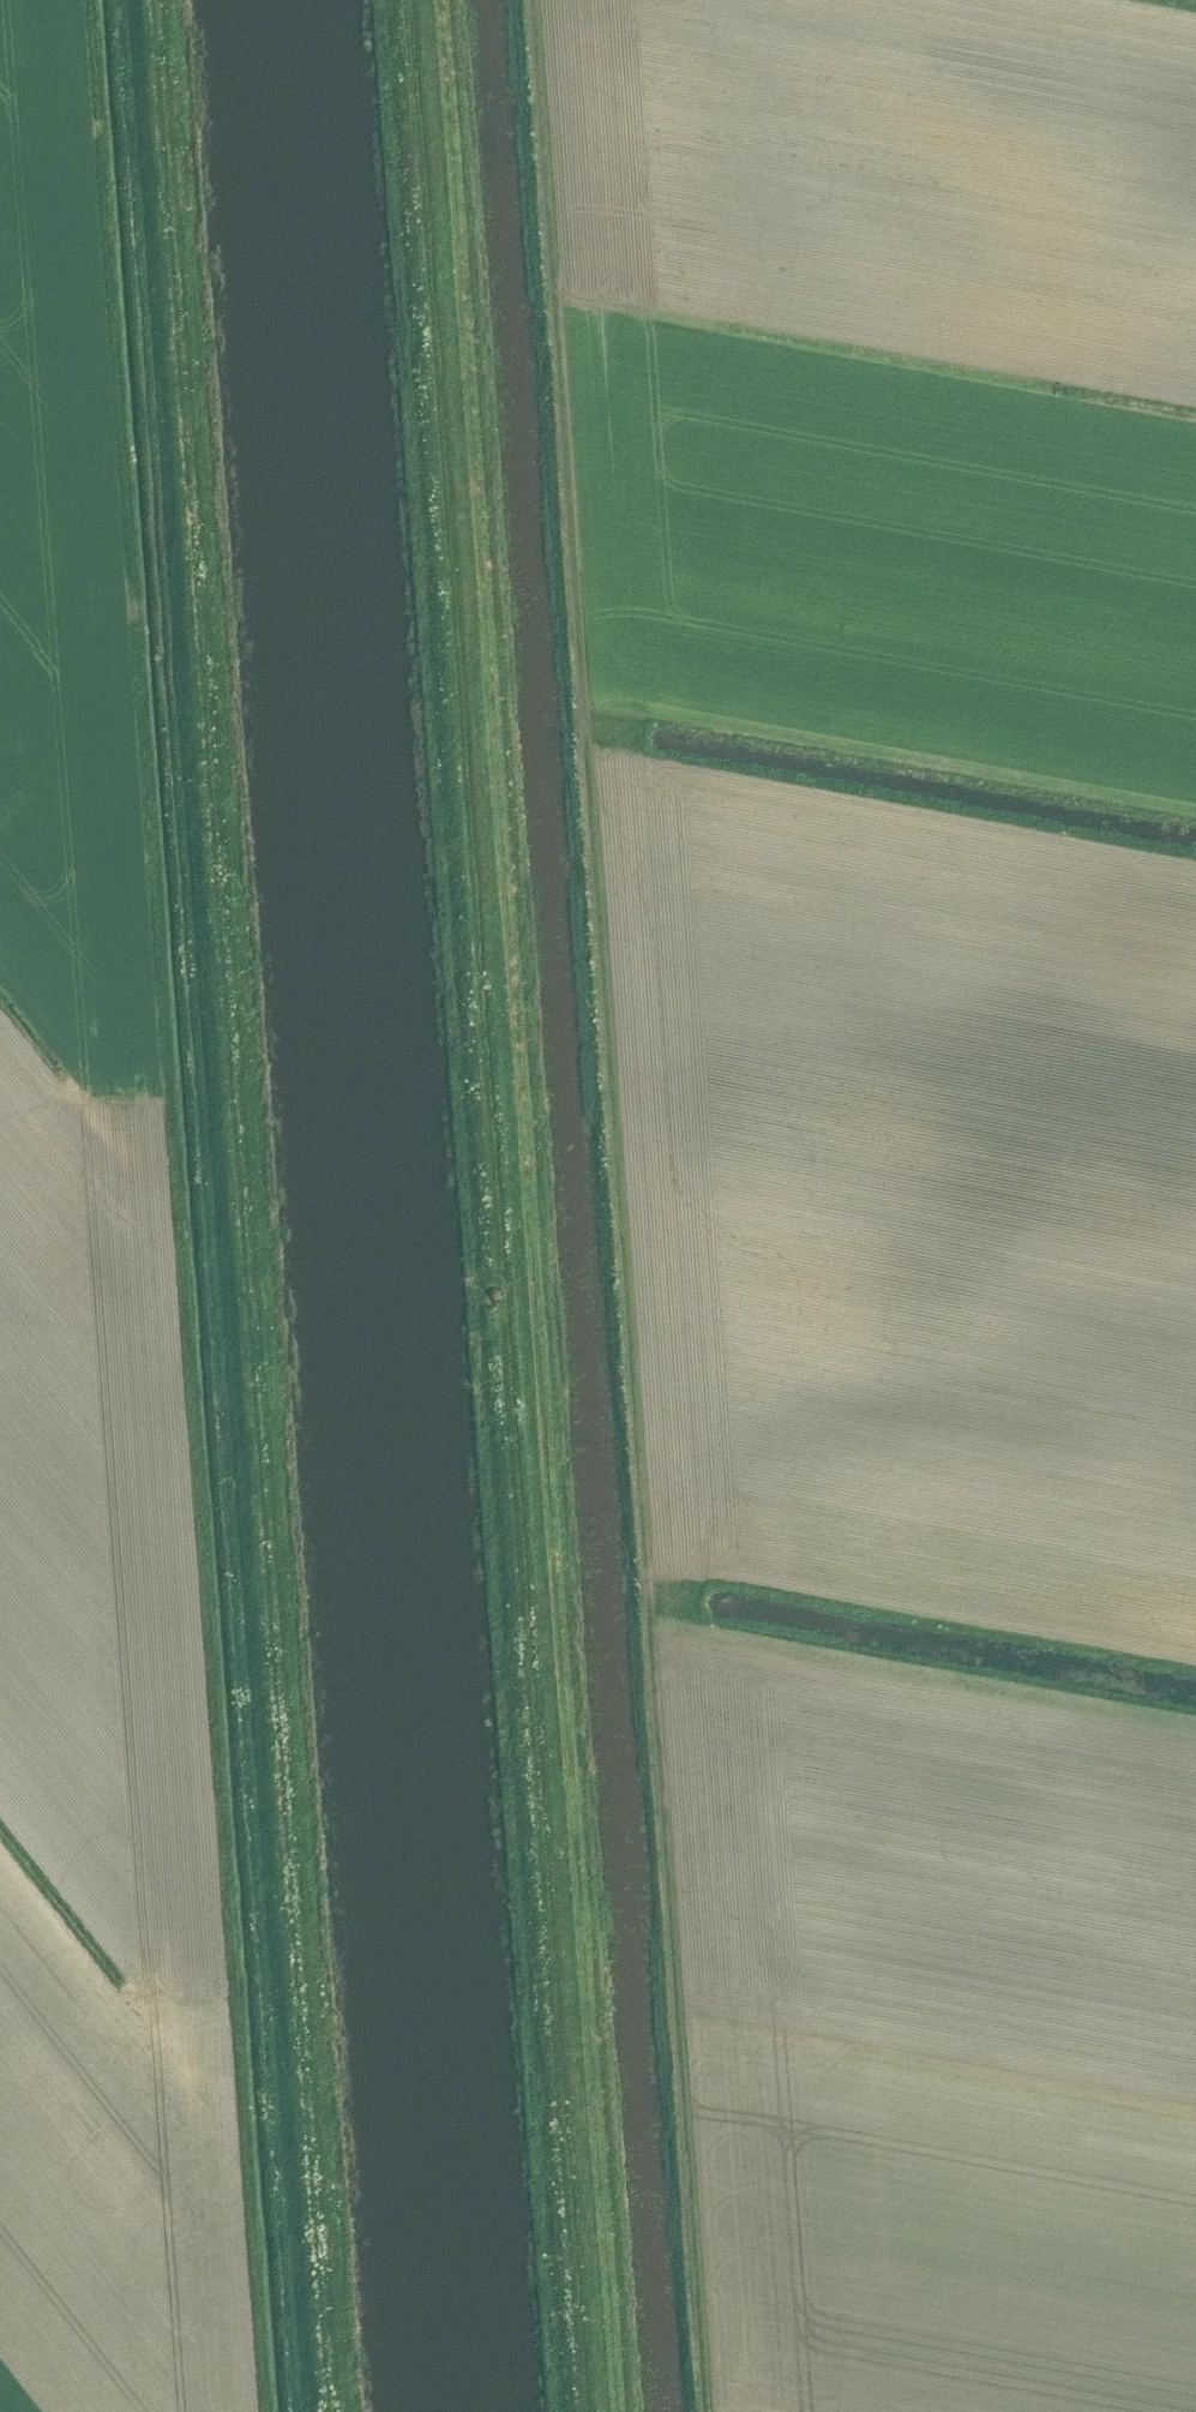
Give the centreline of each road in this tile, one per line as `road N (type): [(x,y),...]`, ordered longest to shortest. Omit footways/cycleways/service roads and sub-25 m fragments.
road 1 (track): [(583,2411),(412,0)]

